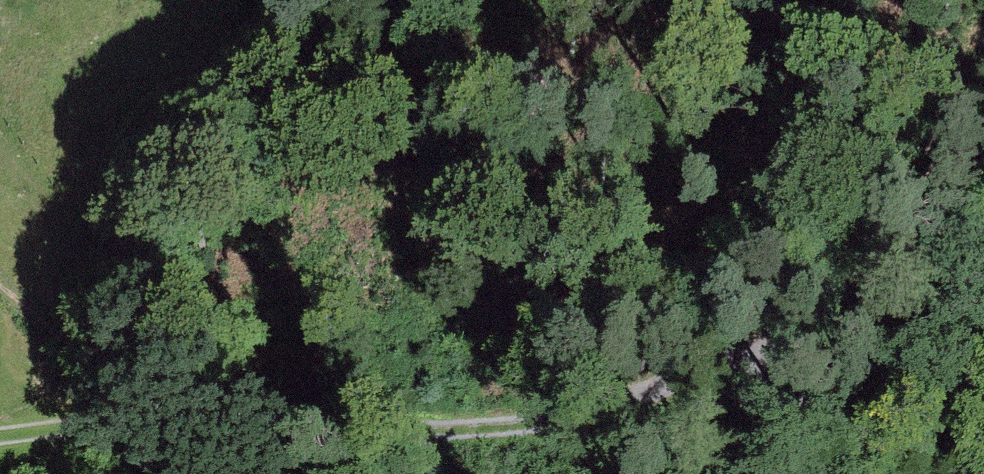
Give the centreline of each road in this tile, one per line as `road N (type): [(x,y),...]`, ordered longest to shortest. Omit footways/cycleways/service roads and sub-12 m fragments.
road 1 (track): [(199,423),(485,432),(602,406),(801,331)]
road 2 (track): [(801,331),(983,216)]
road 3 (track): [(645,473),(671,459),(801,331)]
road 4 (track): [(0,435),(199,423)]

